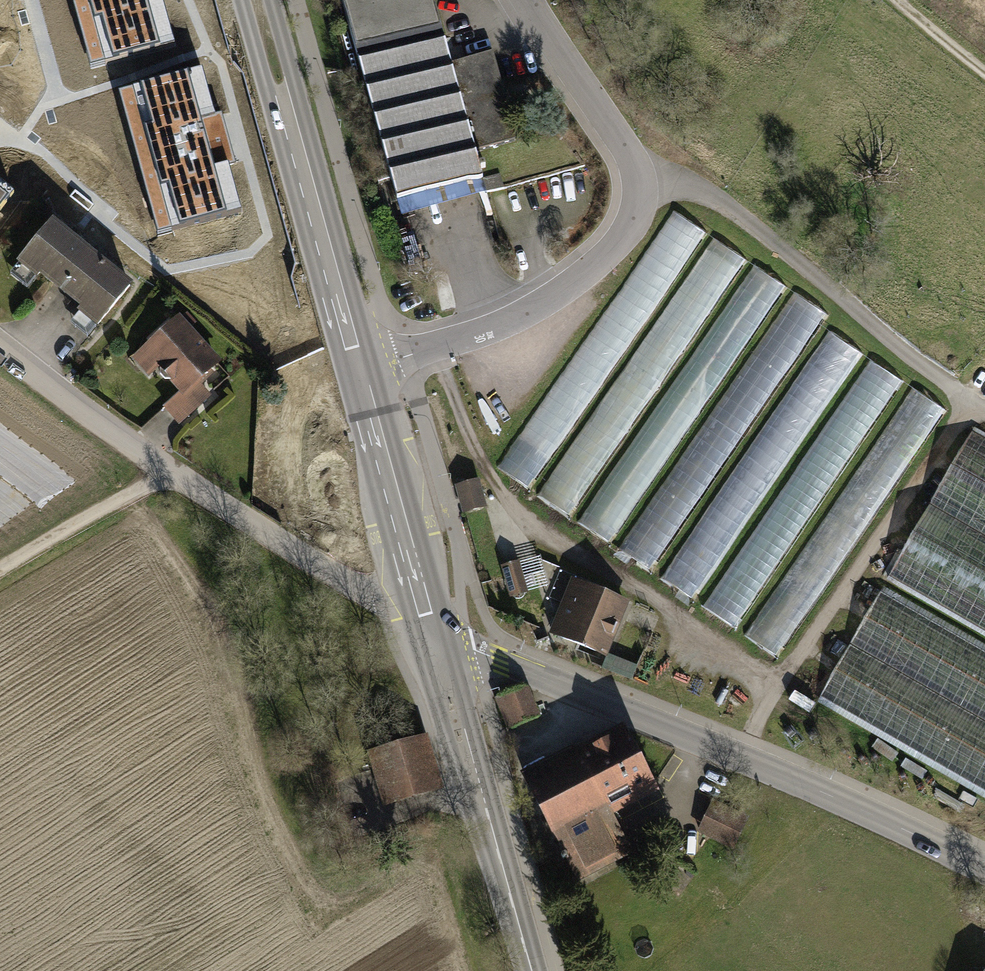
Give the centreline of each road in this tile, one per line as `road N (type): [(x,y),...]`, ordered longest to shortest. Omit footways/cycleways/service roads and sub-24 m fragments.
road 1 (tertiary): [(984,868),(744,758),(431,635)]
road 2 (residential): [(525,0),(638,149),(643,165),(628,222),(539,304),(489,329),(359,370)]
road 3 (residential): [(0,347),(177,474),(431,635)]
road 4 (primary): [(257,0),(359,370)]
road 5 (primary): [(431,635),(529,970)]
road 6 (primary): [(359,370),(431,635)]
road 7 (track): [(0,573),(116,500),(177,474)]

